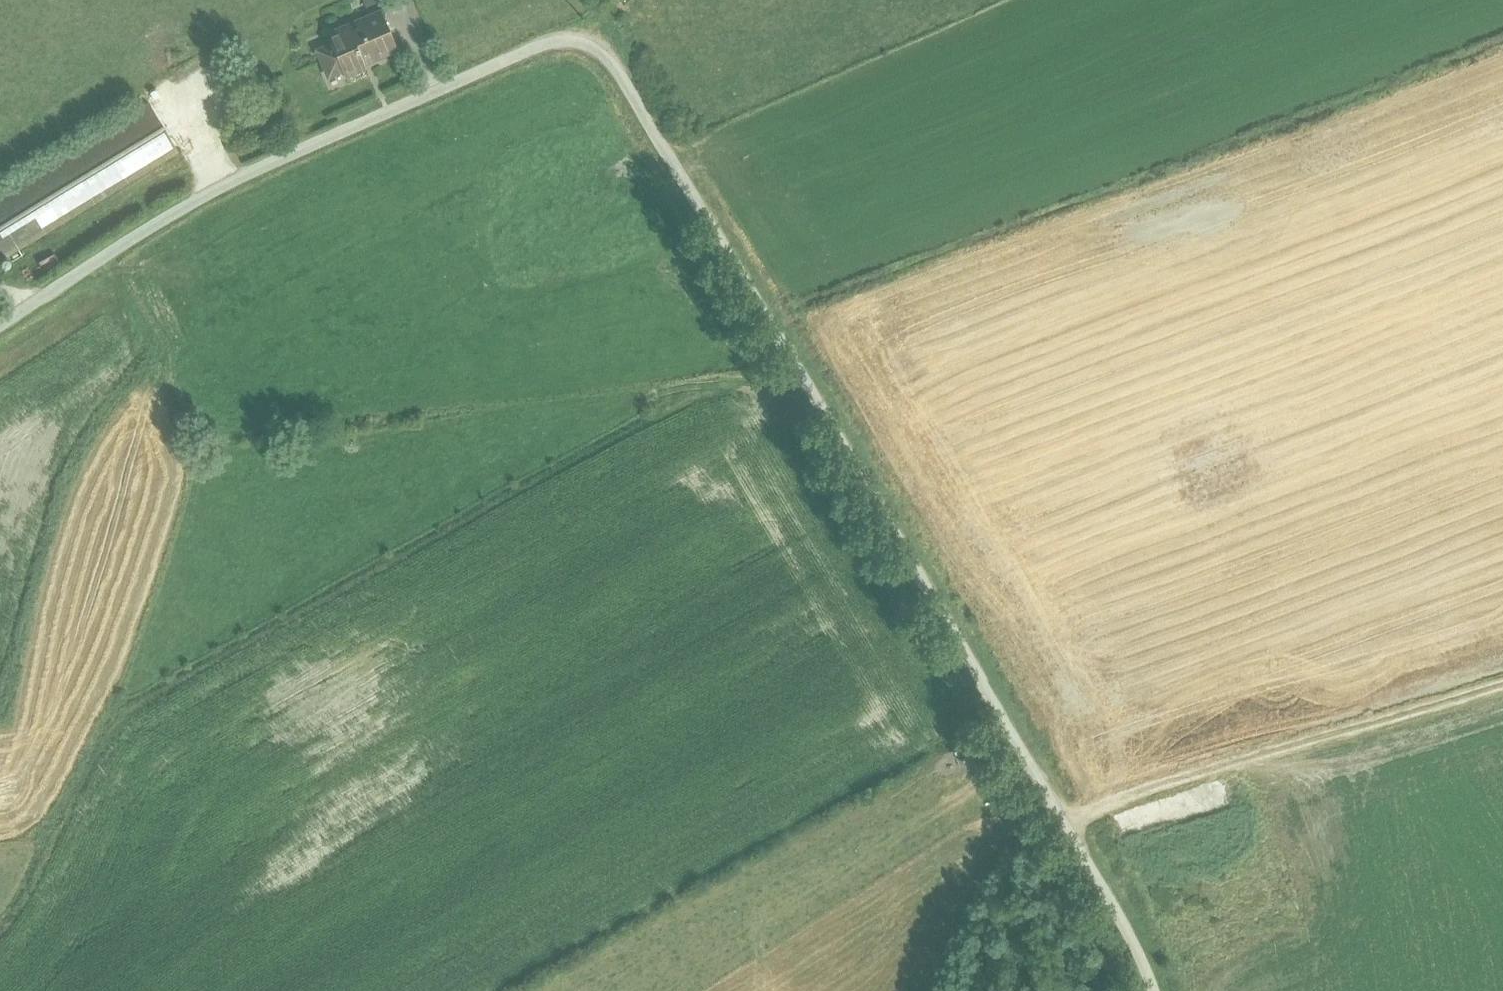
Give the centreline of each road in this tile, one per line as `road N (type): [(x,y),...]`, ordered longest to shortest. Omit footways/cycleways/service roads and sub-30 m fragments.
road 1 (unclassified): [(0,321),(231,181),(537,44),(589,45),(623,75),(1096,874),(1156,990)]
road 2 (track): [(1062,817),(1502,677)]

